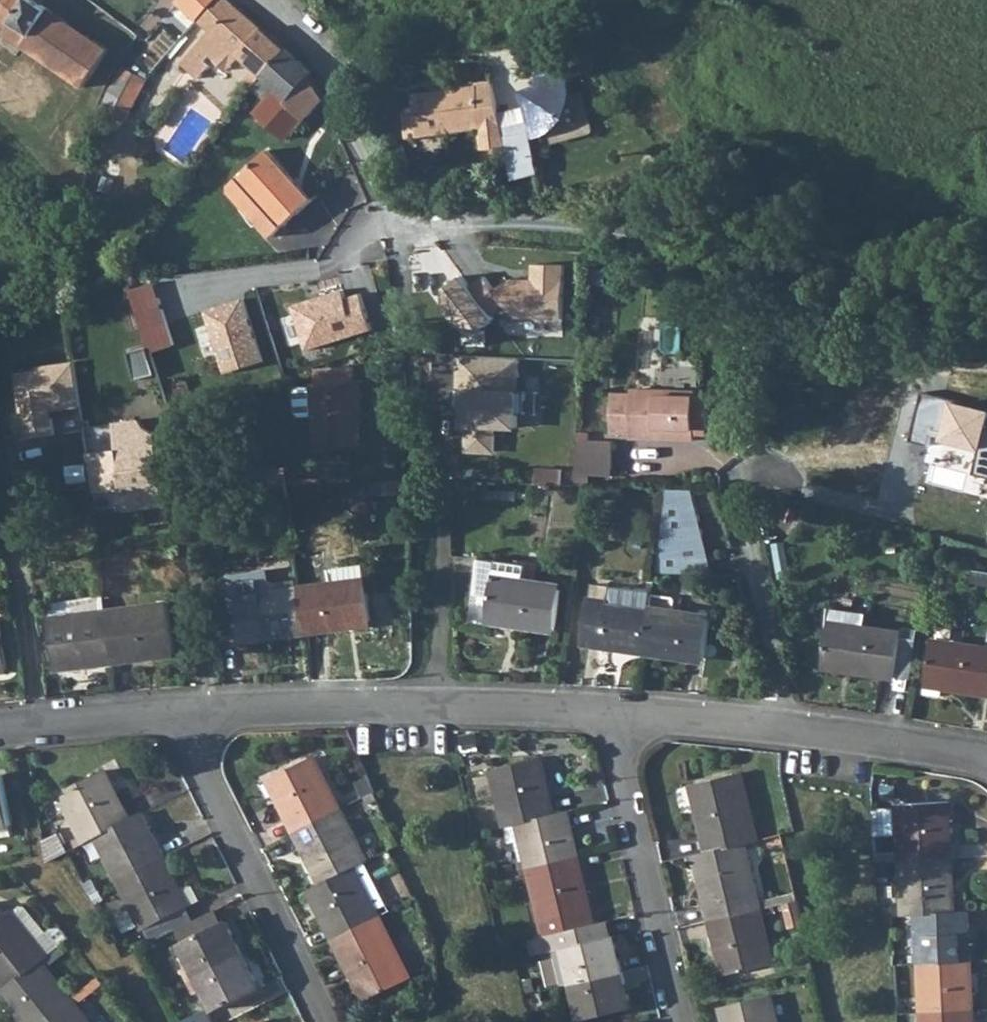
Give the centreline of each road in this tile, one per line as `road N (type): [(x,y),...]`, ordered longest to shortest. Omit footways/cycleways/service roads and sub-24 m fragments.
road 1 (residential): [(173,710),(629,719)]
road 2 (residential): [(173,710),(324,1021)]
road 3 (residential): [(272,0),(322,58),(406,235),(476,222)]
road 4 (residential): [(629,719),(634,807),(686,1021)]
road 5 (track): [(406,235),(428,499)]
road 6 (residential): [(788,730),(737,500)]
road 7 (residential): [(788,730),(986,761)]
road 8 (residential): [(0,726),(173,710)]
road 9 (residential): [(629,719),(788,730)]

